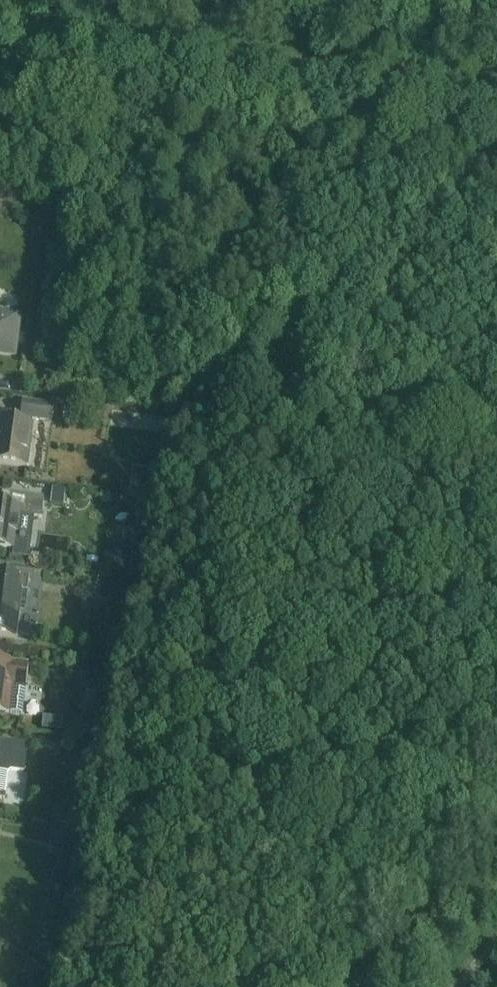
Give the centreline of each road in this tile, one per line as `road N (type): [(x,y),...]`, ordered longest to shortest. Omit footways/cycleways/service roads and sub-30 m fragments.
road 1 (track): [(0,23),(496,85)]

